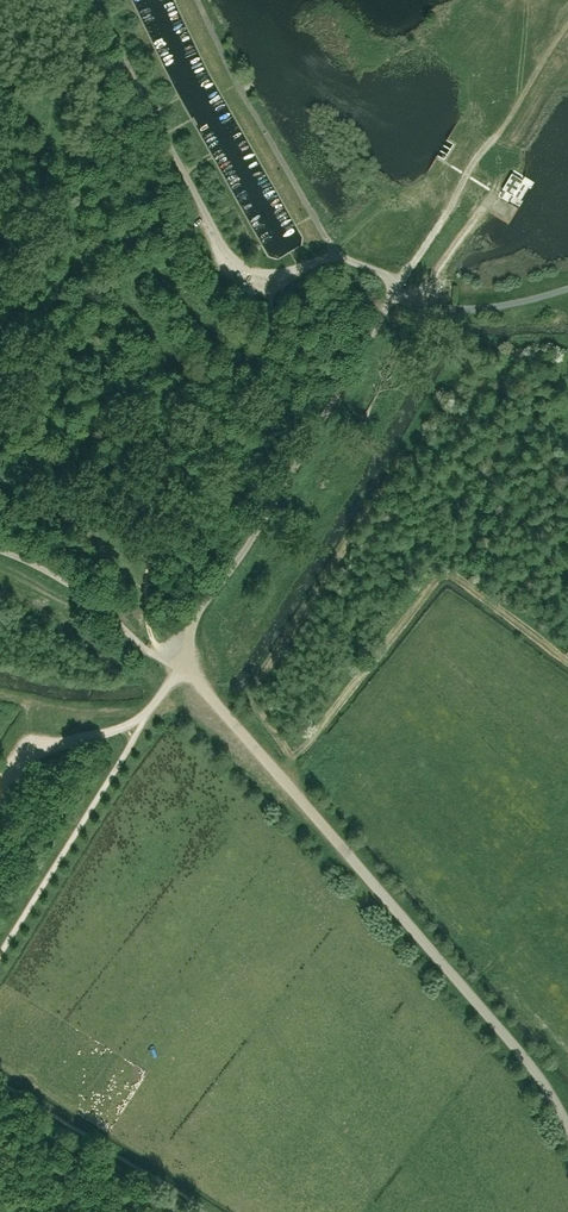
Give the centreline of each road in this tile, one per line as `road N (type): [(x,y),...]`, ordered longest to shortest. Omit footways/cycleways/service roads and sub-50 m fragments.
road 1 (unclassified): [(567,1128),(538,1074),(186,668)]
road 2 (unclassified): [(394,295),(260,527),(199,609),(186,653)]
road 3 (unclassified): [(96,0),(237,260),(276,274),(334,255)]
road 4 (track): [(0,790),(33,744),(128,724)]
road 5 (unclassified): [(473,175),(402,281)]

